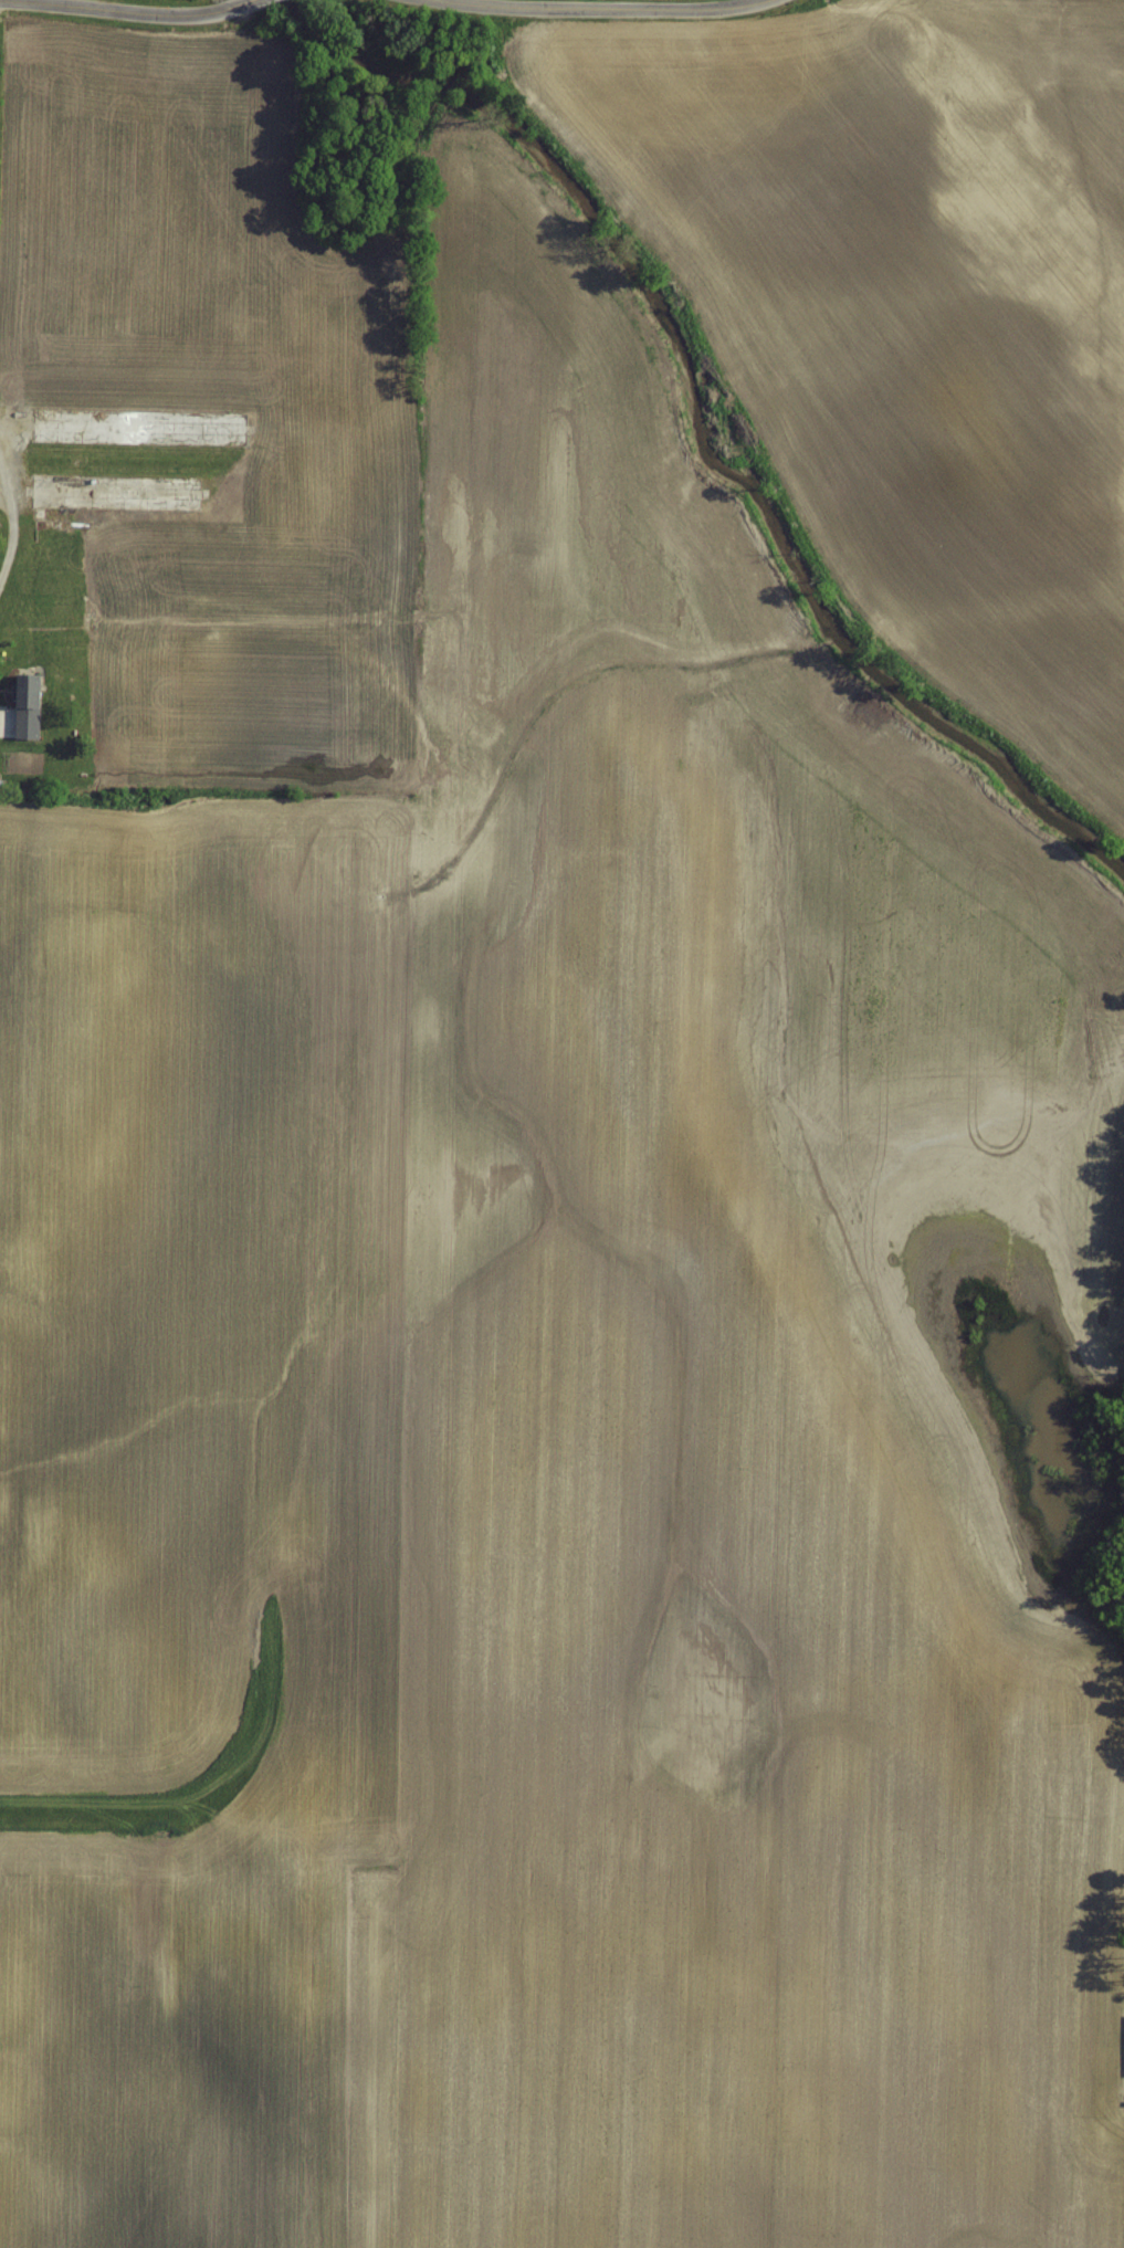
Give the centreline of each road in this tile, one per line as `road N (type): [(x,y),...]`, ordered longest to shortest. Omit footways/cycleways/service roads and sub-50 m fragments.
road 1 (residential): [(778,0),(714,13),(411,0)]
road 2 (residential): [(254,0),(190,17),(0,5)]

